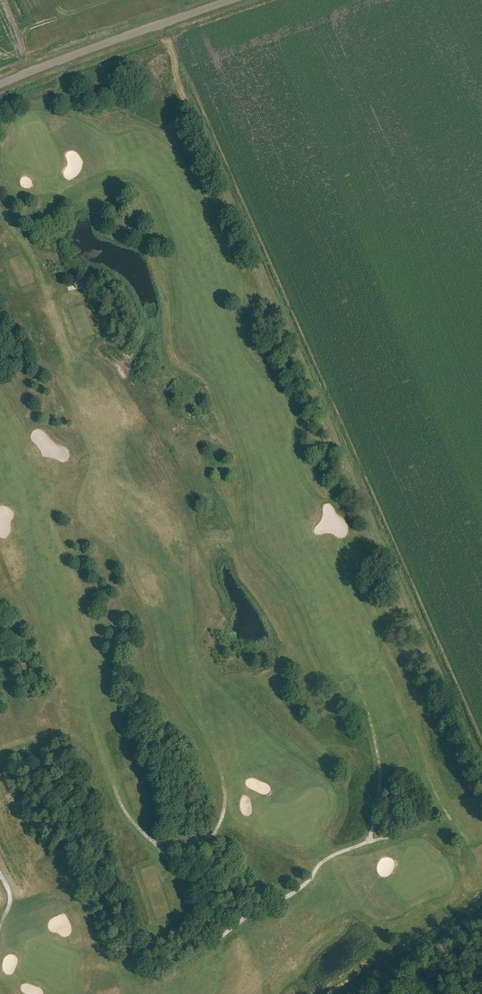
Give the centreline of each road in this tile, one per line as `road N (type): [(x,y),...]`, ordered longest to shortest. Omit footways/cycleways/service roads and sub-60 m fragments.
road 1 (unclassified): [(0,85),(233,0)]

